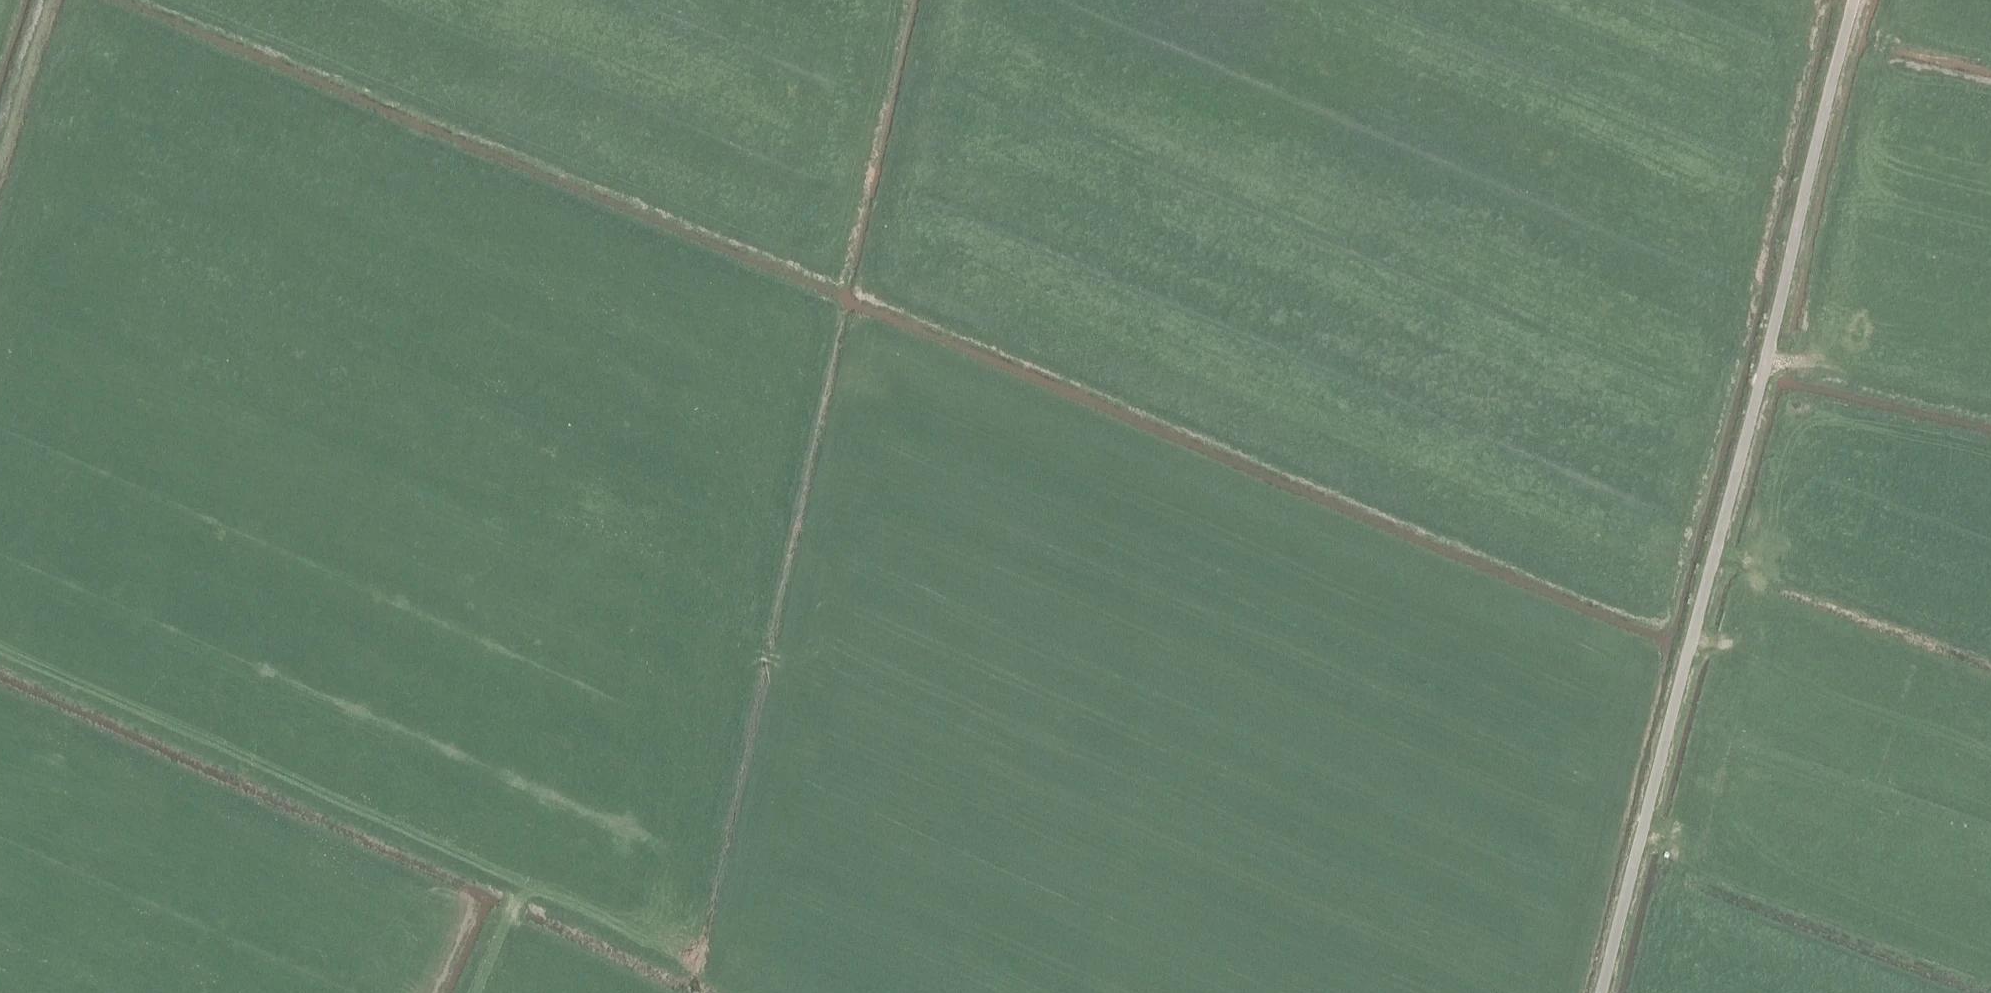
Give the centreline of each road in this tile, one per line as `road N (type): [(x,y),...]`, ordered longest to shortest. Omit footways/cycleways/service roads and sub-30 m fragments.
road 1 (unclassified): [(1602,992),(1855,0)]

